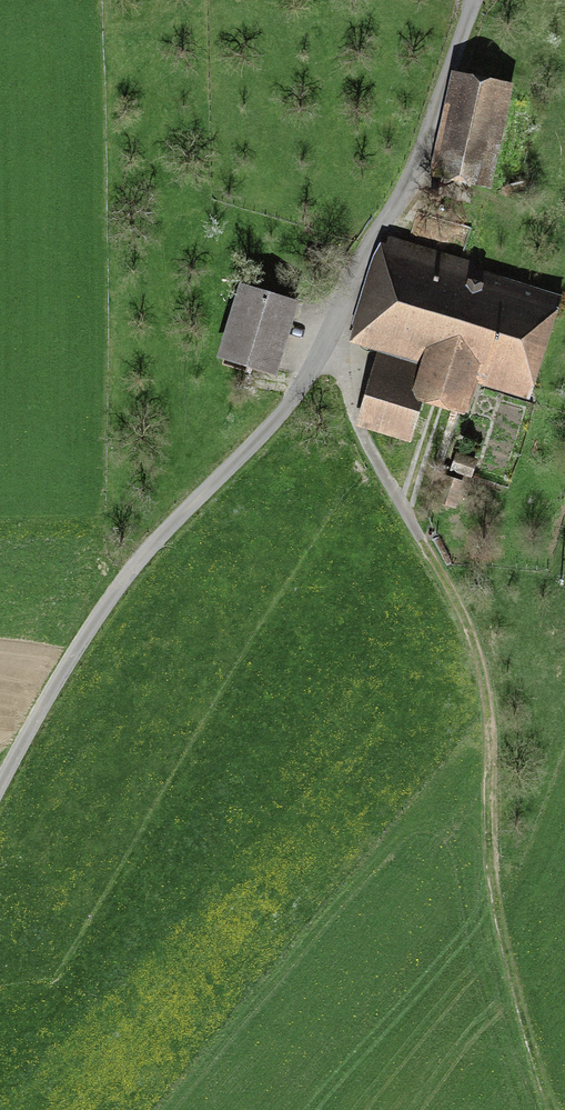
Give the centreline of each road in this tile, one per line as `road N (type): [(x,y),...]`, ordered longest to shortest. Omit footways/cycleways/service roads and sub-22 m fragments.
road 1 (unclassified): [(0,781),(49,688),(147,547),(314,370),(364,257),(403,201),(472,0)]
road 2 (track): [(557,1109),(506,929),(485,661),(357,417),(329,344)]

